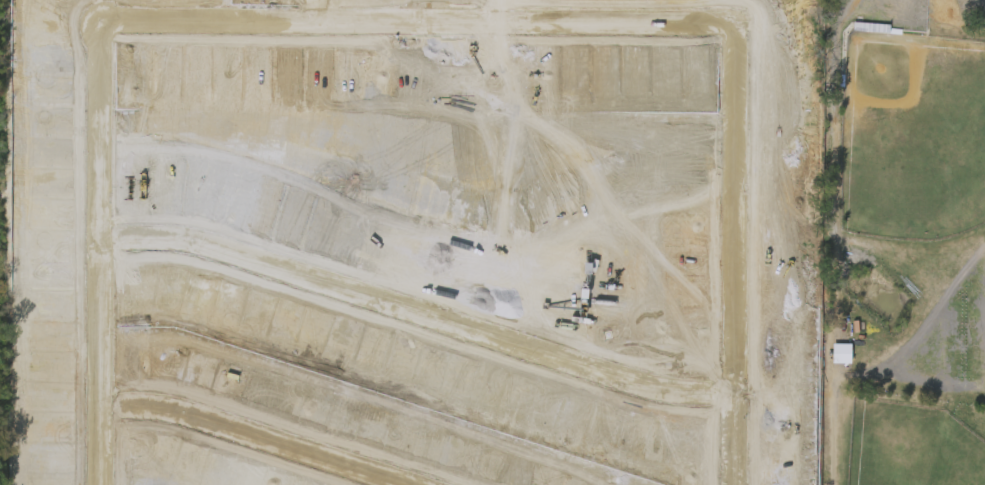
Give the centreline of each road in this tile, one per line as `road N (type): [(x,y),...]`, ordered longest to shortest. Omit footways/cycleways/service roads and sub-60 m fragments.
road 1 (residential): [(95,484),(96,28),(112,20),(498,14)]
road 2 (residential): [(498,14),(701,17),(727,28),(730,484)]
road 3 (residential): [(94,242),(188,239),(653,384),(730,389)]
road 4 (residential): [(95,399),(179,406),(423,484)]

